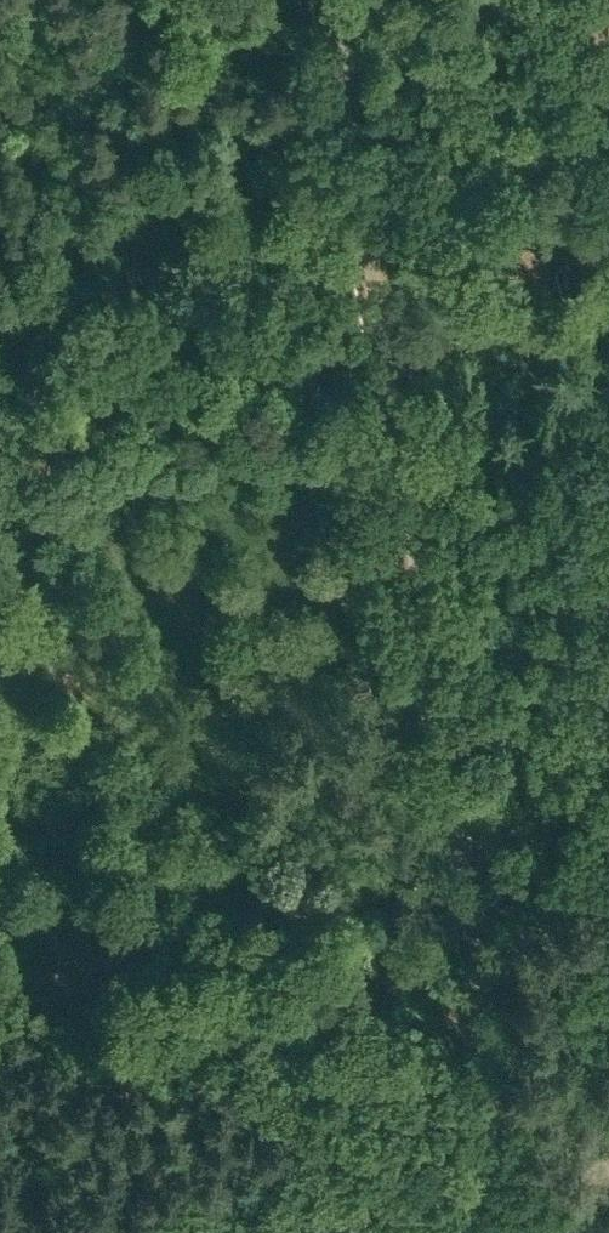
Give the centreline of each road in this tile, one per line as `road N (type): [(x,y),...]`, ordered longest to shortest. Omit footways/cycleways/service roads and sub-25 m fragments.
road 1 (track): [(463,867),(331,0)]
road 2 (track): [(0,572),(178,758),(359,892)]
road 3 (track): [(0,983),(463,867)]
road 4 (track): [(0,437),(106,442),(387,361)]
road 5 (track): [(519,1232),(463,867)]
road 6 (track): [(165,0),(195,22),(244,38),(336,39)]
road 7 (track): [(608,830),(463,867)]
road 8 (track): [(0,439),(24,517),(0,559)]

